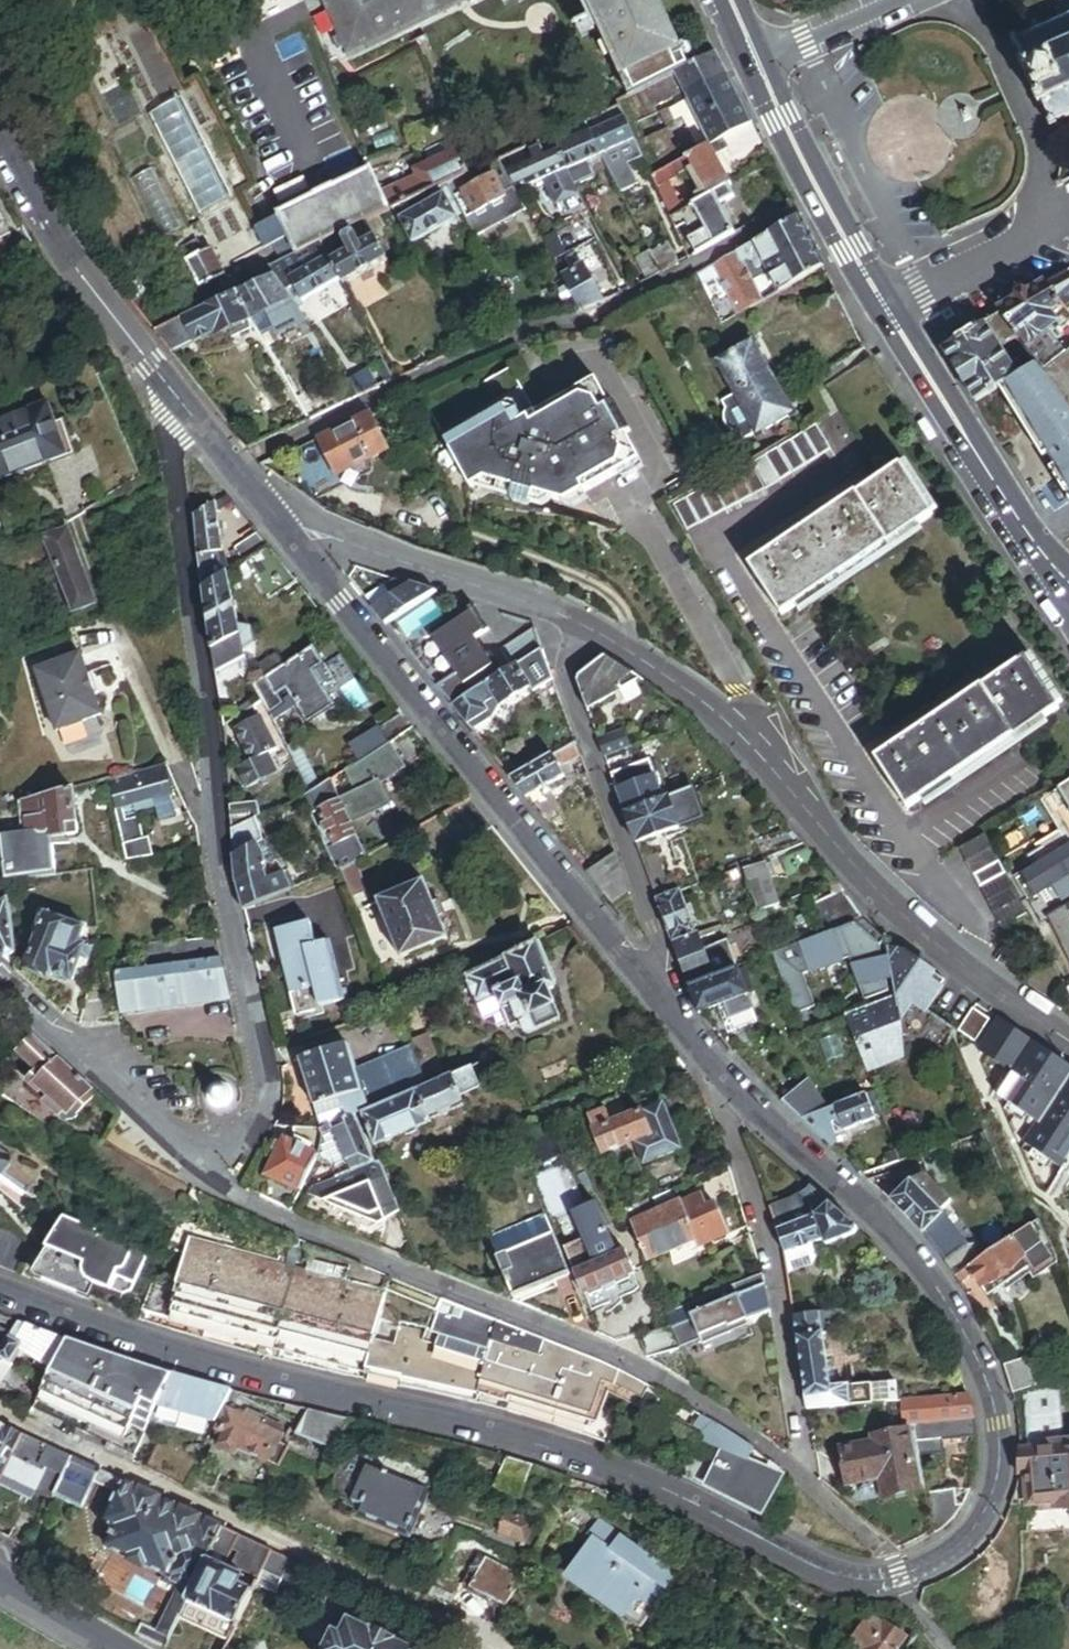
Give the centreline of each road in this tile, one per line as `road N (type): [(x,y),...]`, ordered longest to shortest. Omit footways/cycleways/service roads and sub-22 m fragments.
road 1 (residential): [(690,1029),(924,1270),(991,1388),(1002,1465),(994,1498),(972,1532),(900,1577),(867,1582),(831,1575),(586,1464),(443,1420),(133,1349),(0,1294)]
road 2 (residential): [(177,397),(166,418),(220,818),(269,1103),(251,1131),(215,1145),(168,1133),(0,978)]
road 3 (residential): [(589,627),(738,728),(800,808),(902,914),(1068,1034)]
road 4 (residential): [(298,545),(690,1029)]
road 5 (residential): [(690,1029),(772,1261),(808,1483)]
road 6 (residential): [(589,627),(564,669),(690,1029)]
road 7 (primary): [(1068,586),(890,315)]
road 8 (residential): [(0,135),(59,245),(177,397)]
road 9 (residential): [(298,545),(324,535),(589,627)]
road 10 (primary): [(890,315),(758,61)]
road 11 (residential): [(890,315),(1068,224)]
road 12 (residential): [(177,397),(298,545)]
road 13 (residential): [(758,61),(901,0)]
road 14 (tertiary): [(0,1580),(121,1648)]

